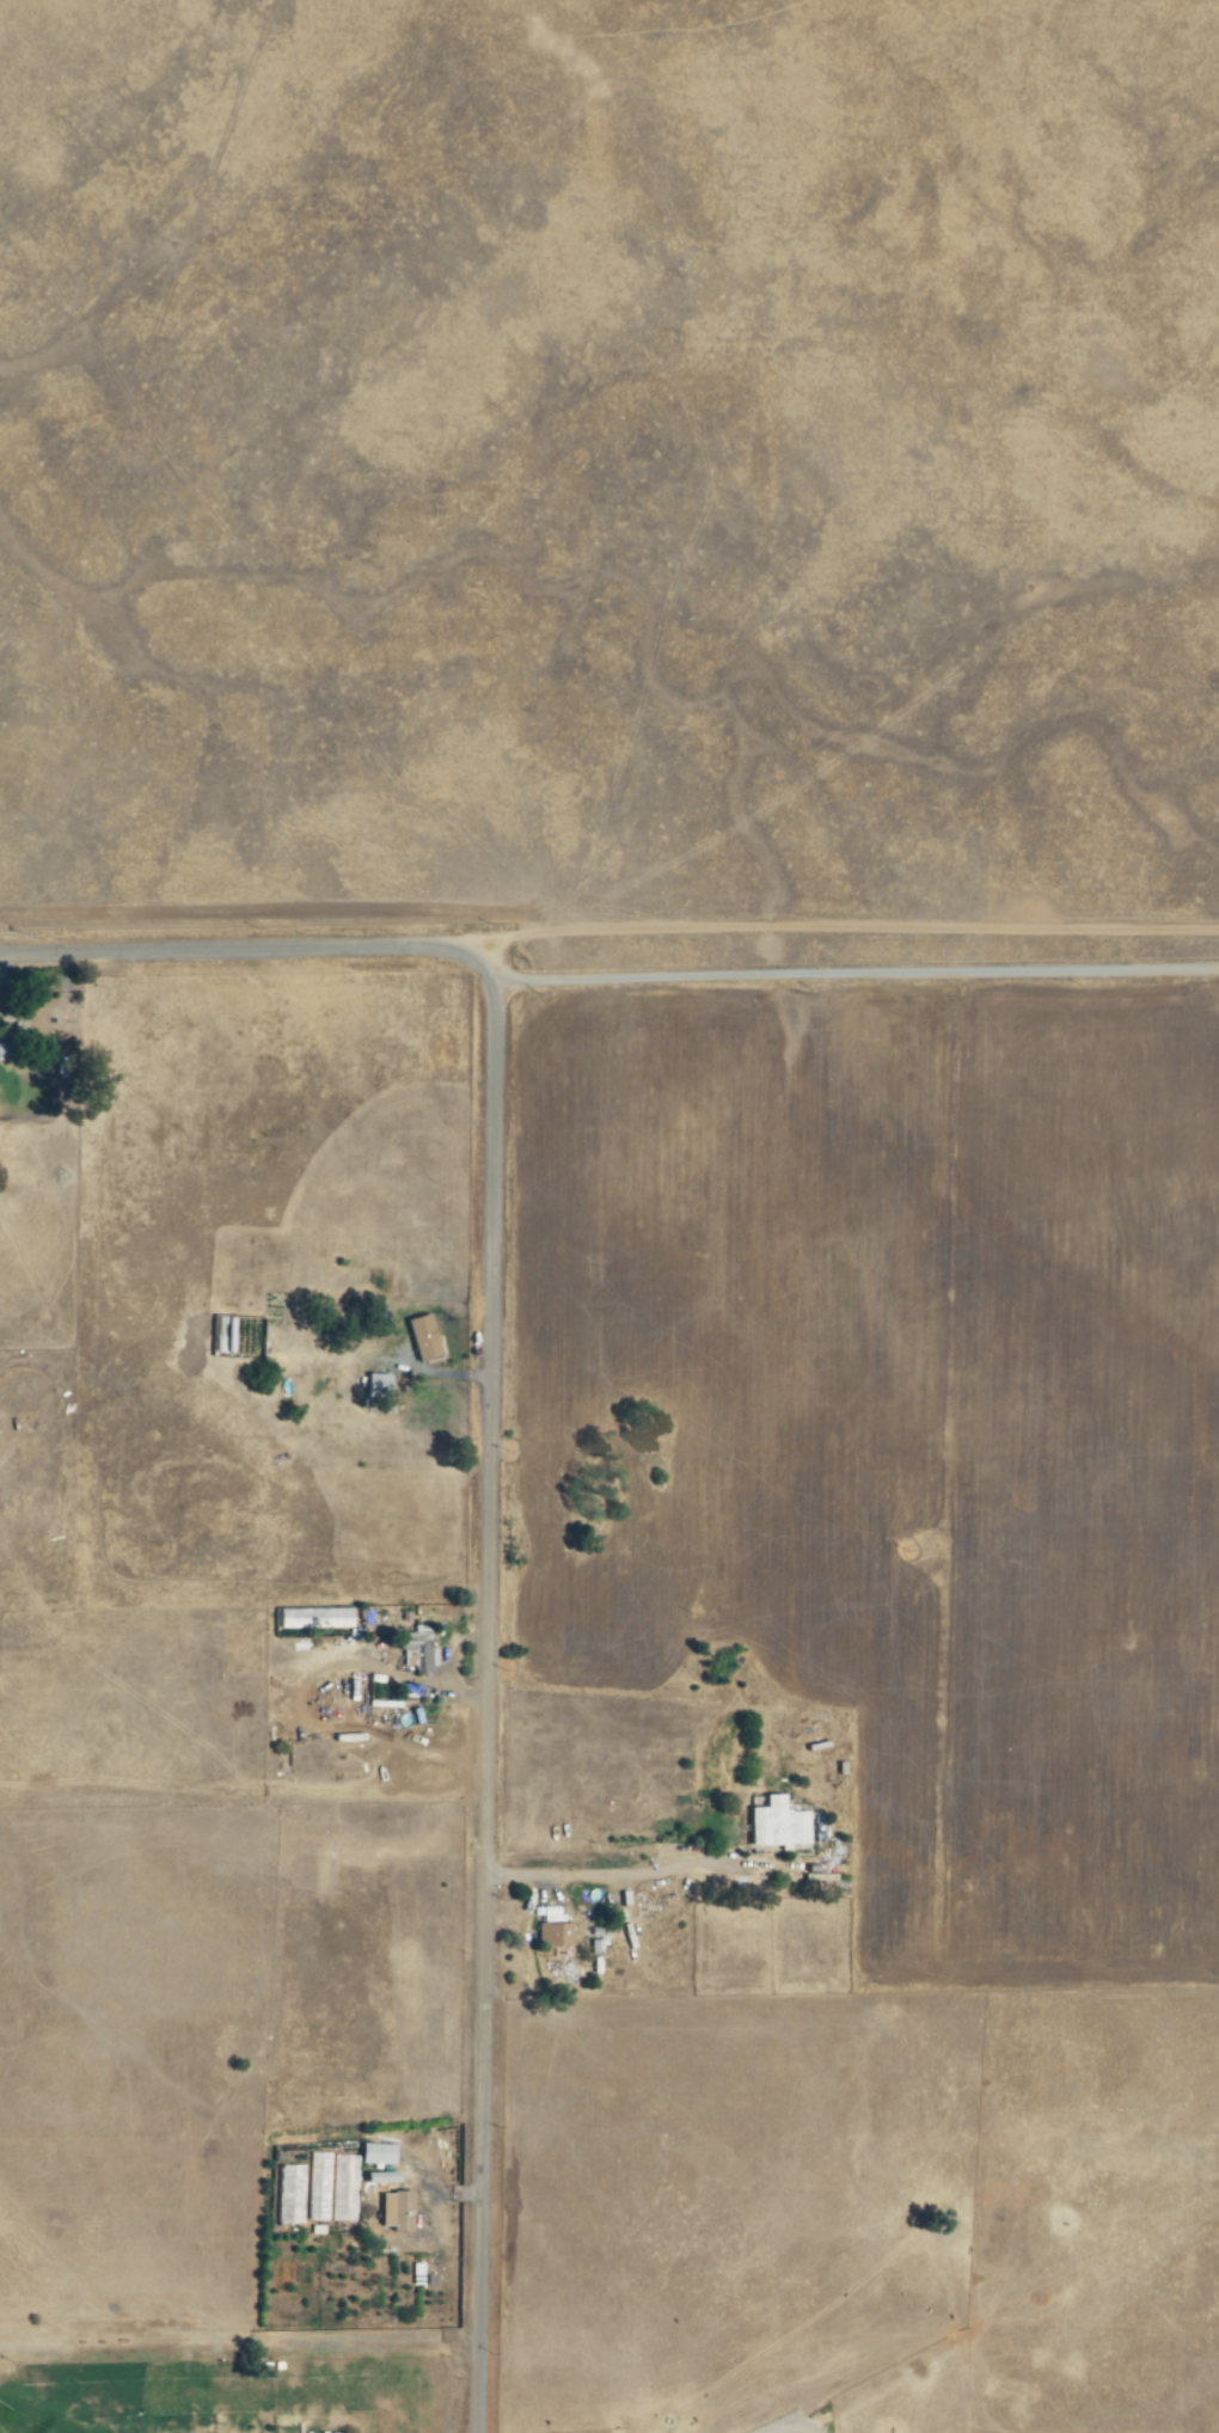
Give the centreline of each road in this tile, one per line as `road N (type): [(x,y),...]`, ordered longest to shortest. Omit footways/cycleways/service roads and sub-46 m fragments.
road 1 (residential): [(474,2432),(495,950),(434,938),(0,949)]
road 2 (track): [(495,950),(516,933),(706,925),(1218,925)]

